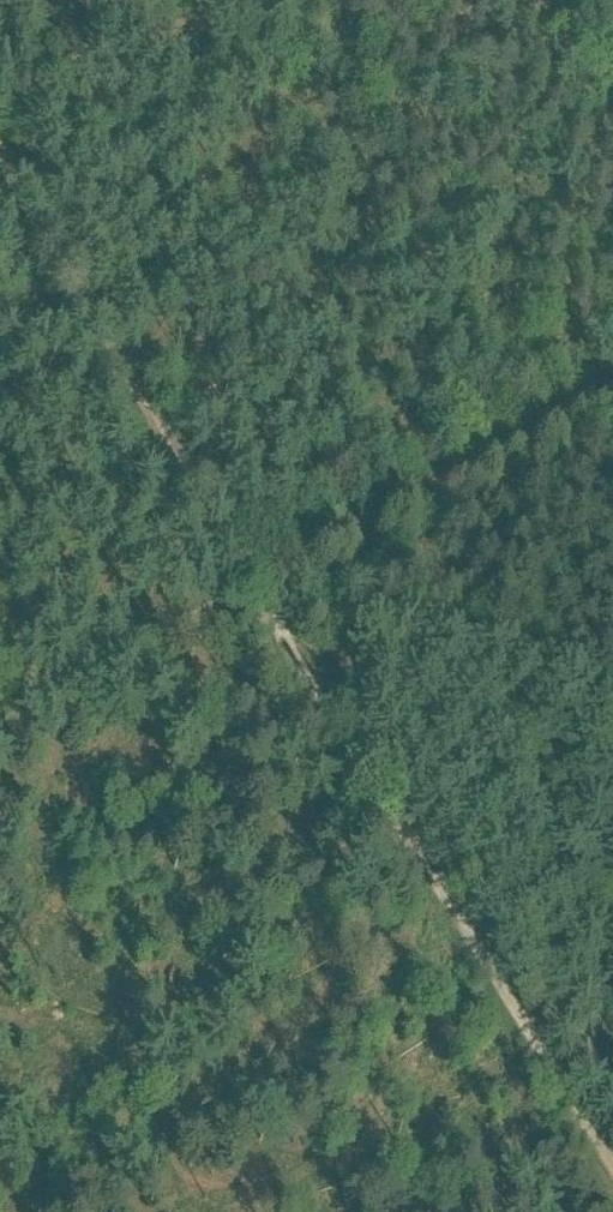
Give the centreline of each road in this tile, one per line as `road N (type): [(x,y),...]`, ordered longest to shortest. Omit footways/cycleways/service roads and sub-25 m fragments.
road 1 (track): [(583,1124),(0,172)]
road 2 (track): [(0,730),(612,385)]

